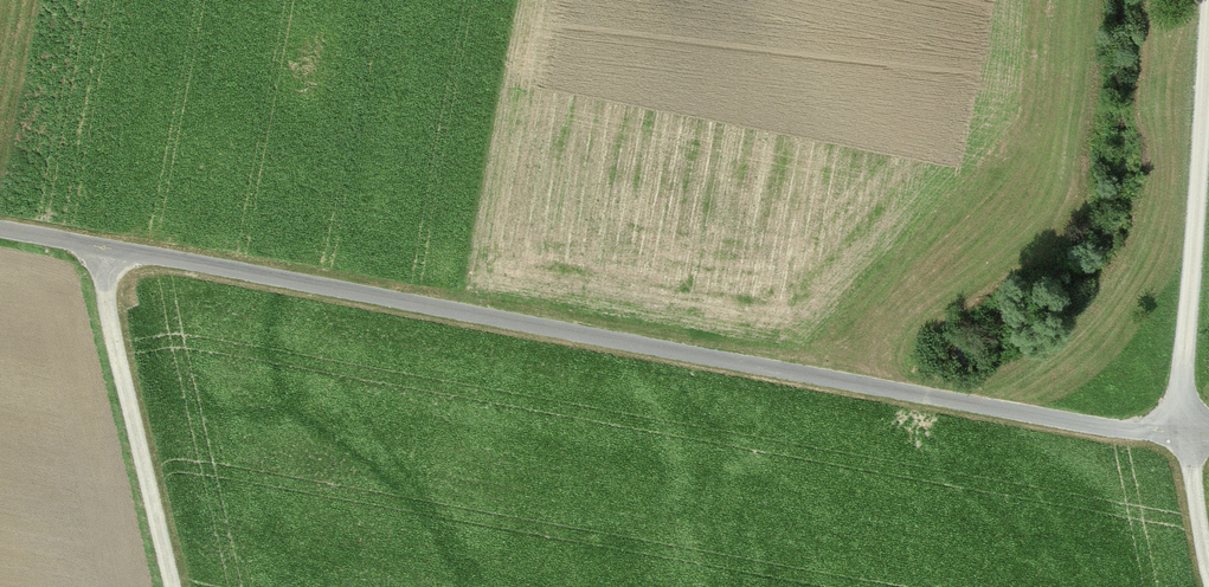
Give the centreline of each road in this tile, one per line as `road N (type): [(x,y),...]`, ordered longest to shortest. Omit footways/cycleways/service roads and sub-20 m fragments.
road 1 (track): [(0,230),(1108,429),(1183,435)]
road 2 (track): [(1183,435),(1207,0)]
road 3 (track): [(172,586),(103,285),(104,248)]
road 4 (track): [(1208,563),(1183,435)]

